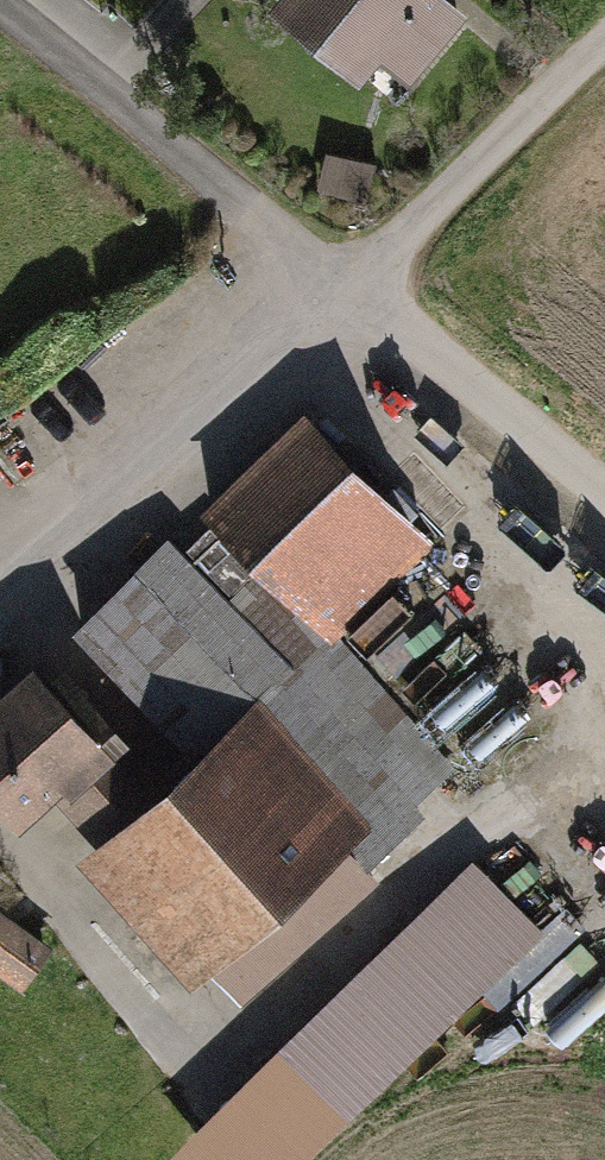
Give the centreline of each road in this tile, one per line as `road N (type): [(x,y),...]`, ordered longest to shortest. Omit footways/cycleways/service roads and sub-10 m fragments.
road 1 (residential): [(0,598),(352,283)]
road 2 (track): [(0,5),(352,283)]
road 3 (track): [(604,38),(352,283)]
road 4 (track): [(604,491),(352,283)]

